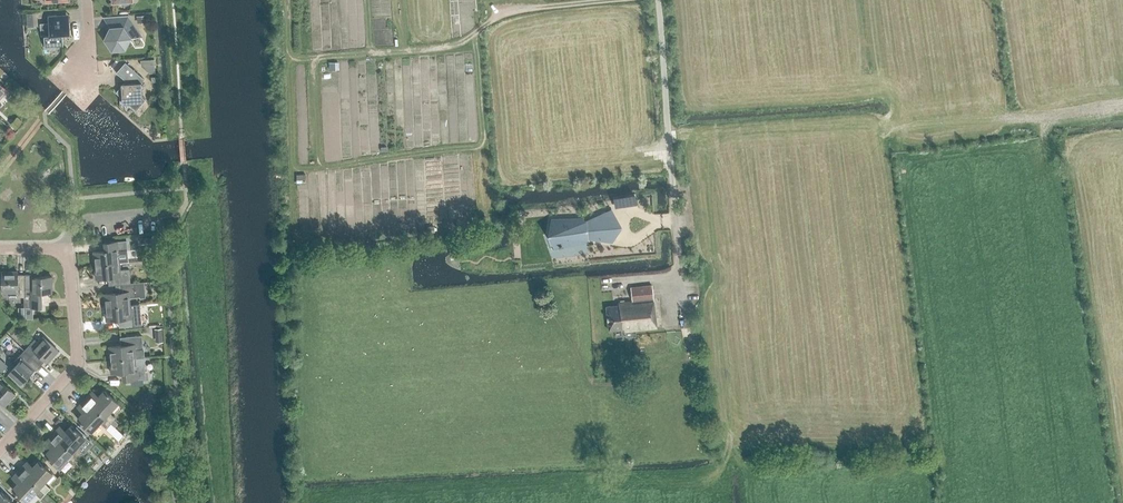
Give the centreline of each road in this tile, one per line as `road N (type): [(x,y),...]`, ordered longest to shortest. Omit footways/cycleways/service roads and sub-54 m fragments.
road 1 (residential): [(0,249),(65,254),(77,352),(72,370),(0,449)]
road 2 (unclassified): [(658,0),(673,188)]
road 3 (track): [(615,0),(514,11),(474,36)]

